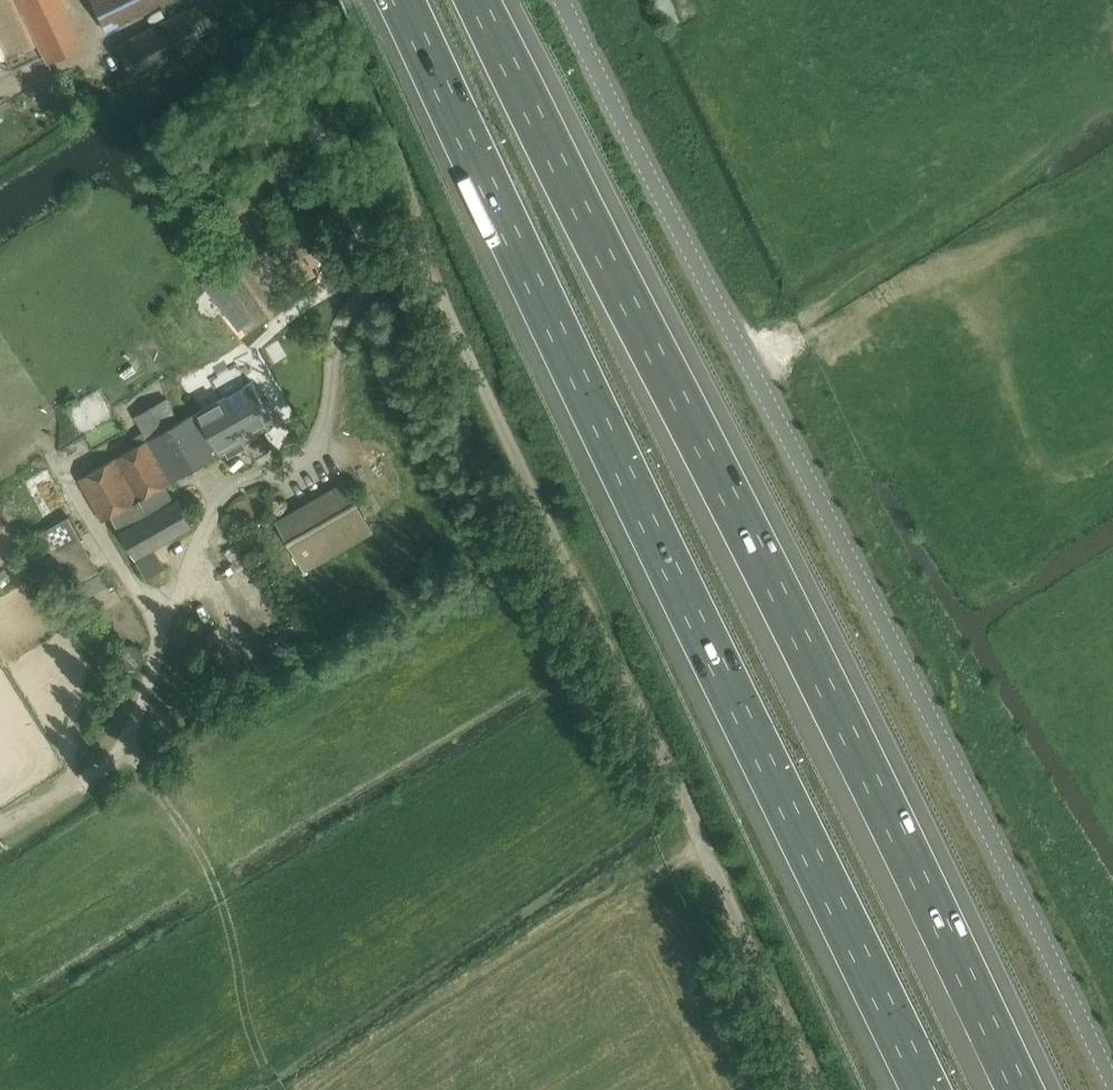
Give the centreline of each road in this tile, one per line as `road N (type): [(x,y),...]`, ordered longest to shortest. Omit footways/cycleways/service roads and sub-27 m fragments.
road 1 (unclassified): [(1112,1084),(562,0)]
road 2 (motorway): [(1014,1089),(477,0)]
road 3 (motorway): [(401,0),(917,1089)]
road 4 (unclassified): [(821,1089),(418,242)]
road 5 (track): [(418,242),(320,59),(339,20),(368,0)]

